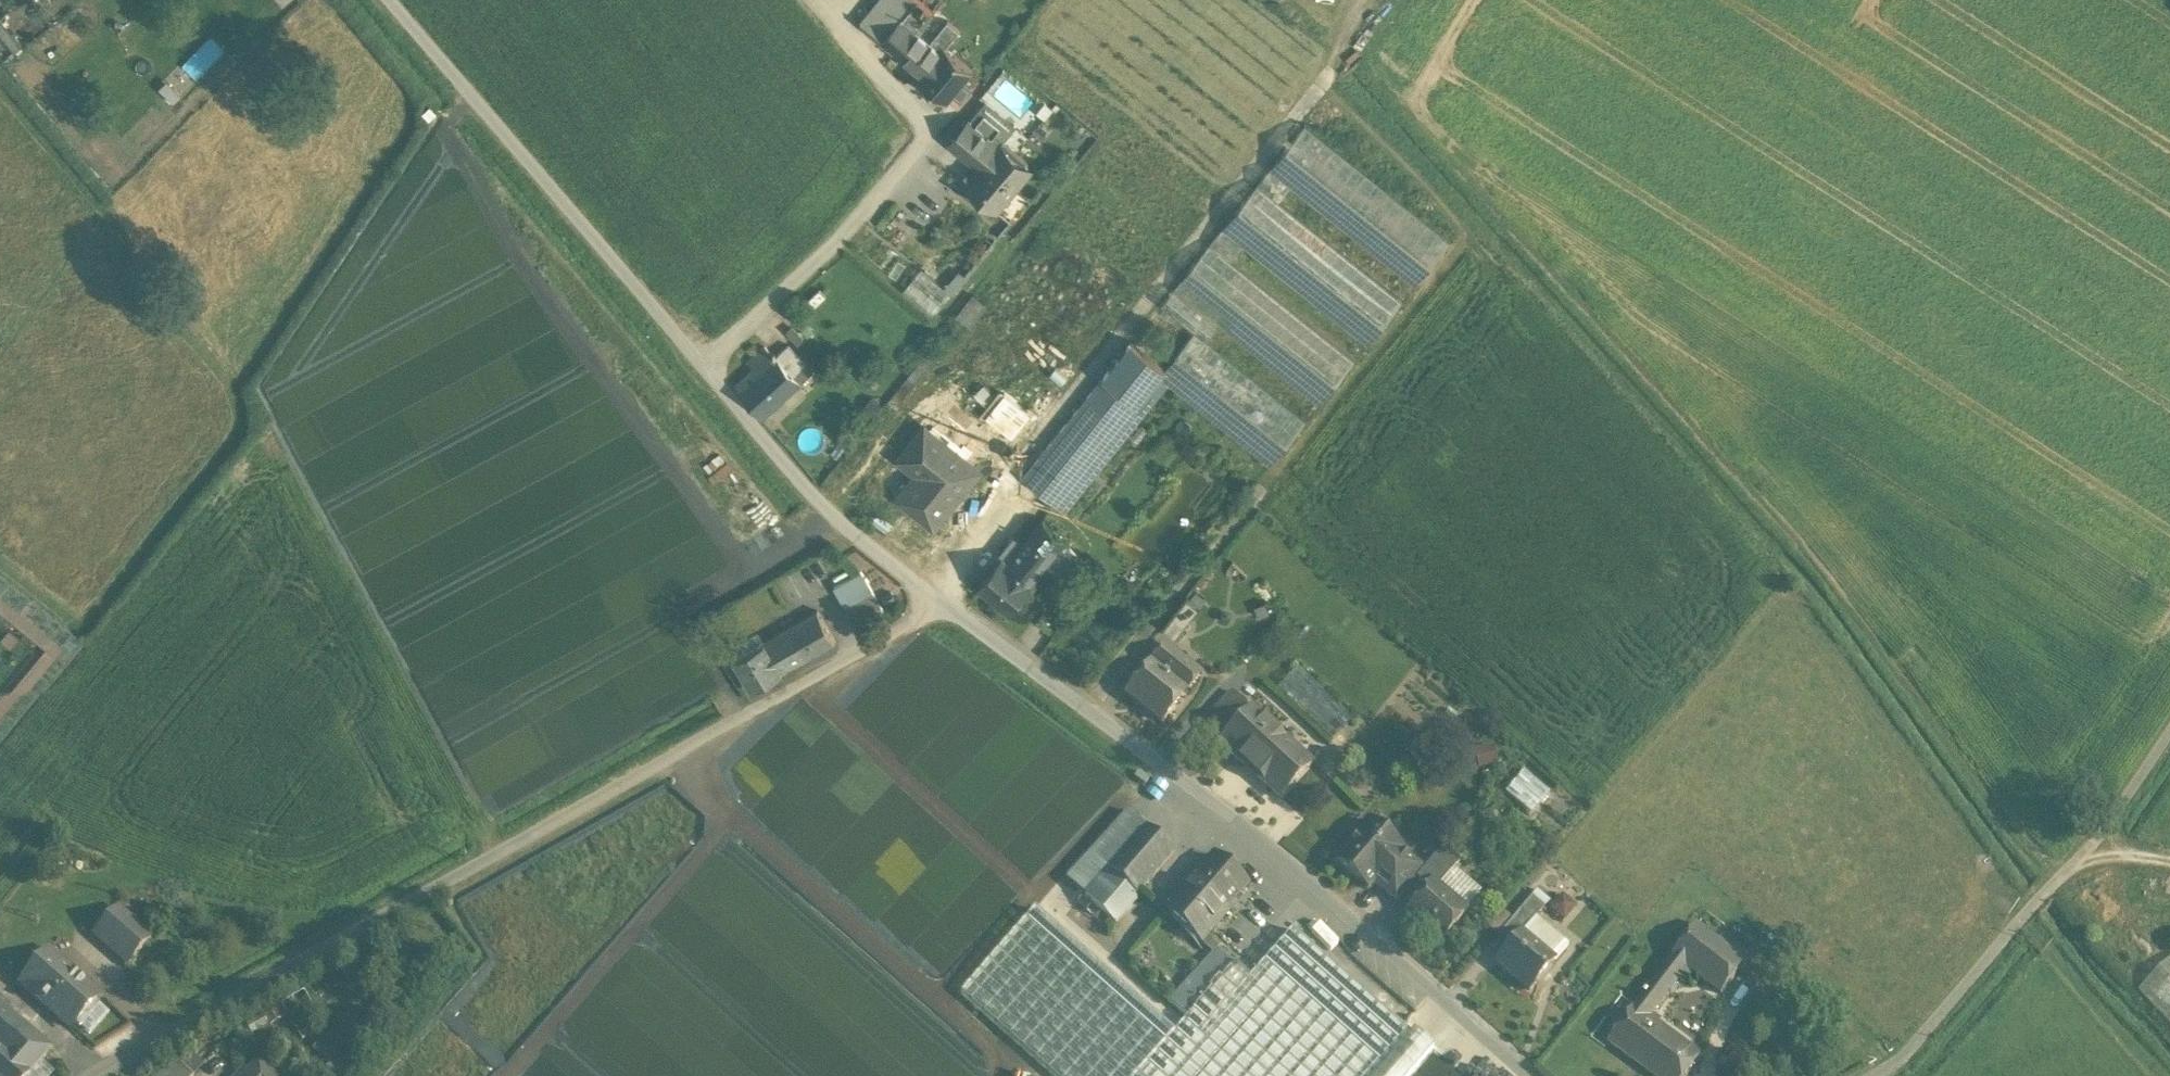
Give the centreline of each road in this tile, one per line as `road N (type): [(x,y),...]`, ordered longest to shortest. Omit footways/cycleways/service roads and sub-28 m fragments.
road 1 (unclassified): [(101,1075),(329,942),(906,633),(927,604)]
road 2 (unclassified): [(927,604),(843,551),(381,0)]
road 3 (unclassified): [(1517,1075),(1086,741),(927,604)]
road 4 (unclassified): [(1852,1075),(1911,1048),(2135,791),(2169,739)]

